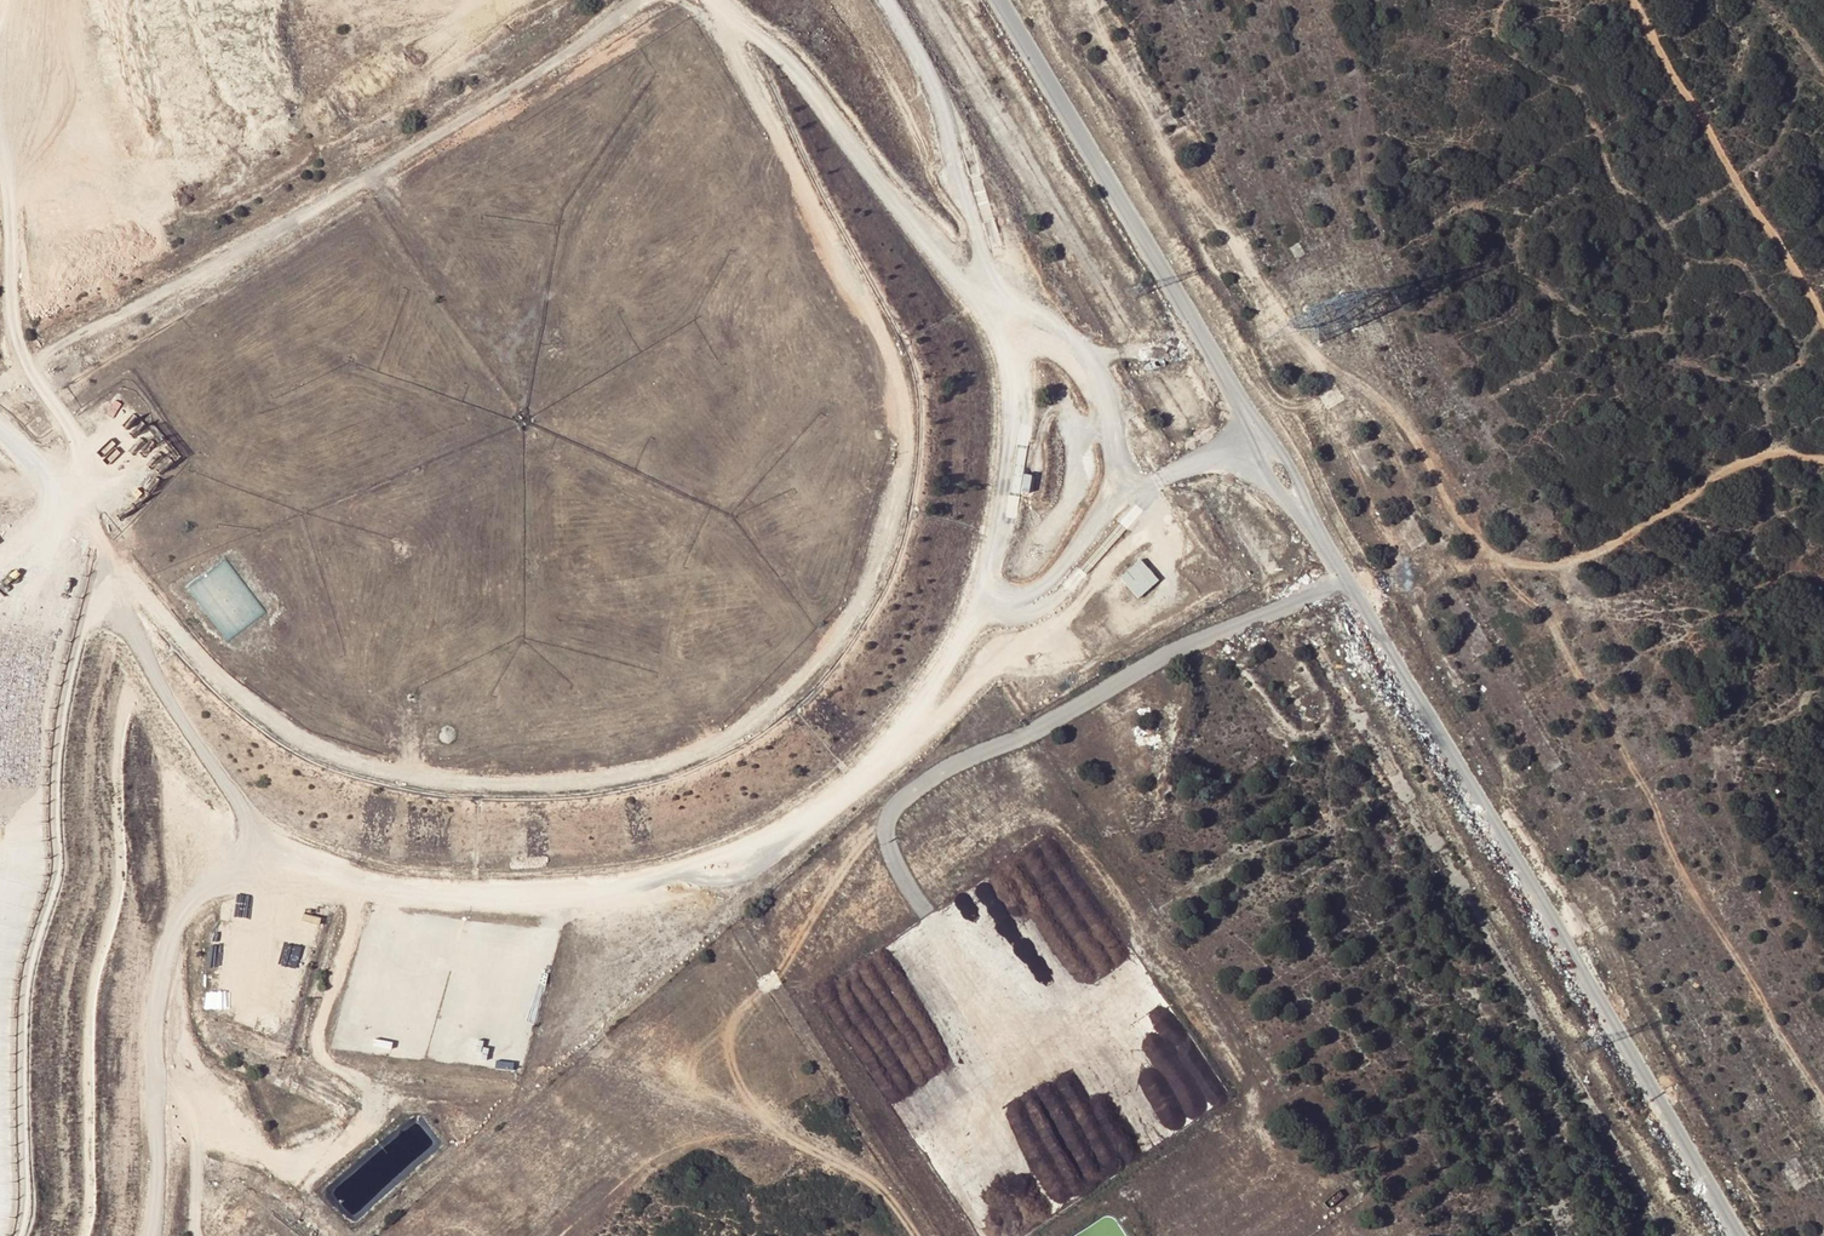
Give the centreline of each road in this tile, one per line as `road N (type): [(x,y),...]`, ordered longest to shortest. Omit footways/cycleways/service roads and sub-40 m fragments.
road 1 (track): [(674,0),(736,22),(781,143),(895,367),(903,401),(901,490),(877,562),(857,607),(803,676),(759,716),(704,749),(642,770),(513,784),(428,776),(366,765),(277,723),(181,641),(107,558)]
road 2 (unclassified): [(1739,1235),(998,0)]
road 3 (track): [(0,388),(373,176),(653,0)]
road 4 (track): [(1823,460),(1768,456),(1729,469),(1606,547),(1568,564),(1535,564),(1498,555),(1471,531),(1393,409),(1344,368),(1219,364)]
road 5 (track): [(1823,1103),(1683,873),(1642,781),(1551,625),(1480,539)]
road 6 (track): [(919,1235),(881,1185),(816,1132),(596,1055),(390,1235)]
road 7 (track): [(879,763),(995,659),(1053,628),(1155,519),(1156,504),(1127,475),(1103,392),(1078,354),(1049,326),(1009,315)]
road 8 (track): [(196,1135),(294,1165),(365,1129),(372,1112),(364,1087),(323,1056),(319,1031),(367,876)]
road 9 (track): [(1328,367),(1192,195),(1084,0)]
road 10 (track): [(149,1235),(160,969),(173,929),(263,834)]
road 11 (track): [(98,535),(72,426),(23,357),(14,320),(0,152)]
road 12 (track): [(1823,322),(1633,0)]
road 13 (track): [(1258,431),(1122,494),(1044,586),(1022,597),(982,591)]
road 14 (track): [(198,1235),(194,1107),(188,1087),(156,1075)]

